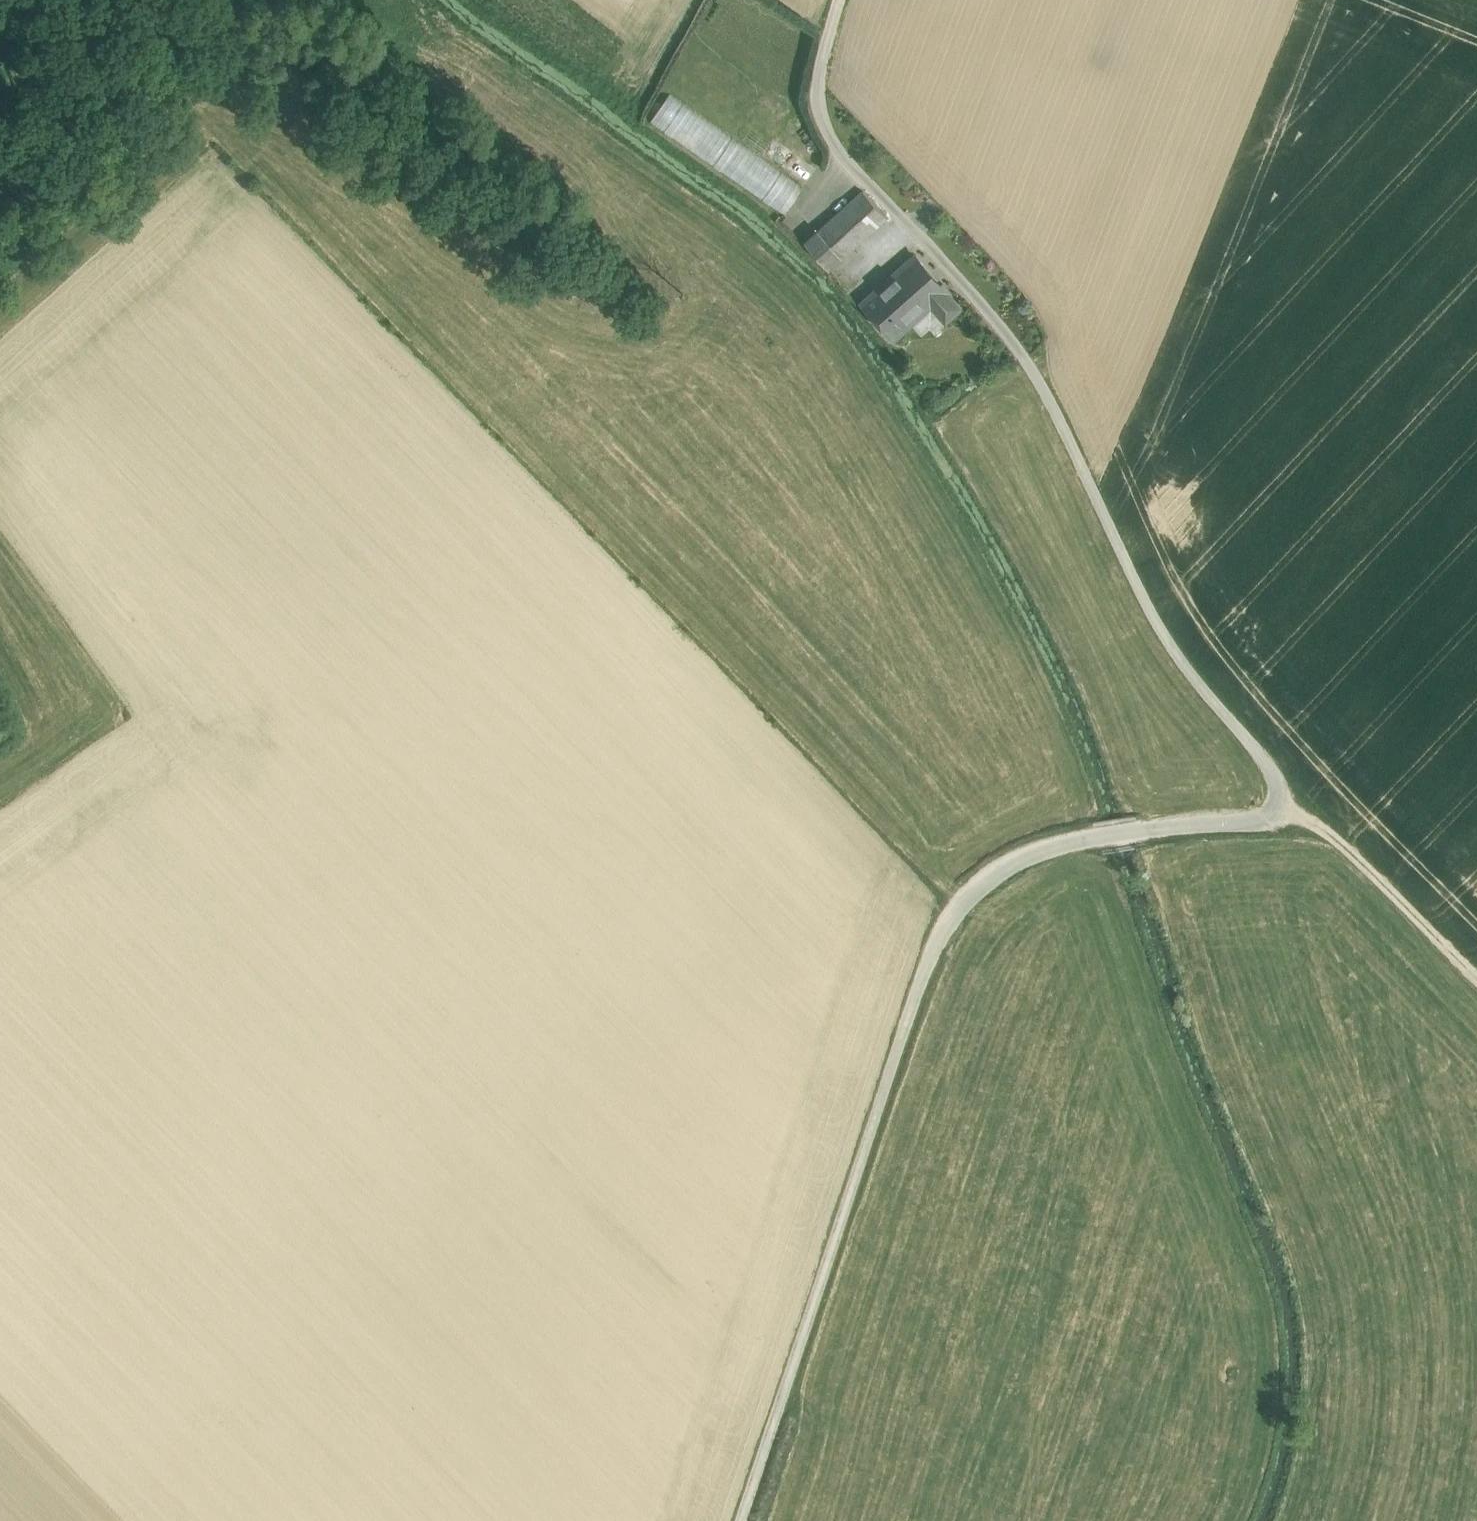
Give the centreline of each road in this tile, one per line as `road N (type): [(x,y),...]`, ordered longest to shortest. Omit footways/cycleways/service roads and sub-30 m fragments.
road 1 (unclassified): [(734,1520),(929,965),(955,916),(986,881),(1045,851),(1099,836),(1283,817),(1275,777),(1167,649),(1032,372),(988,308),(838,151),(822,106),(820,63),(832,0)]
road 2 (track): [(1476,982),(1357,856),(1283,817)]

